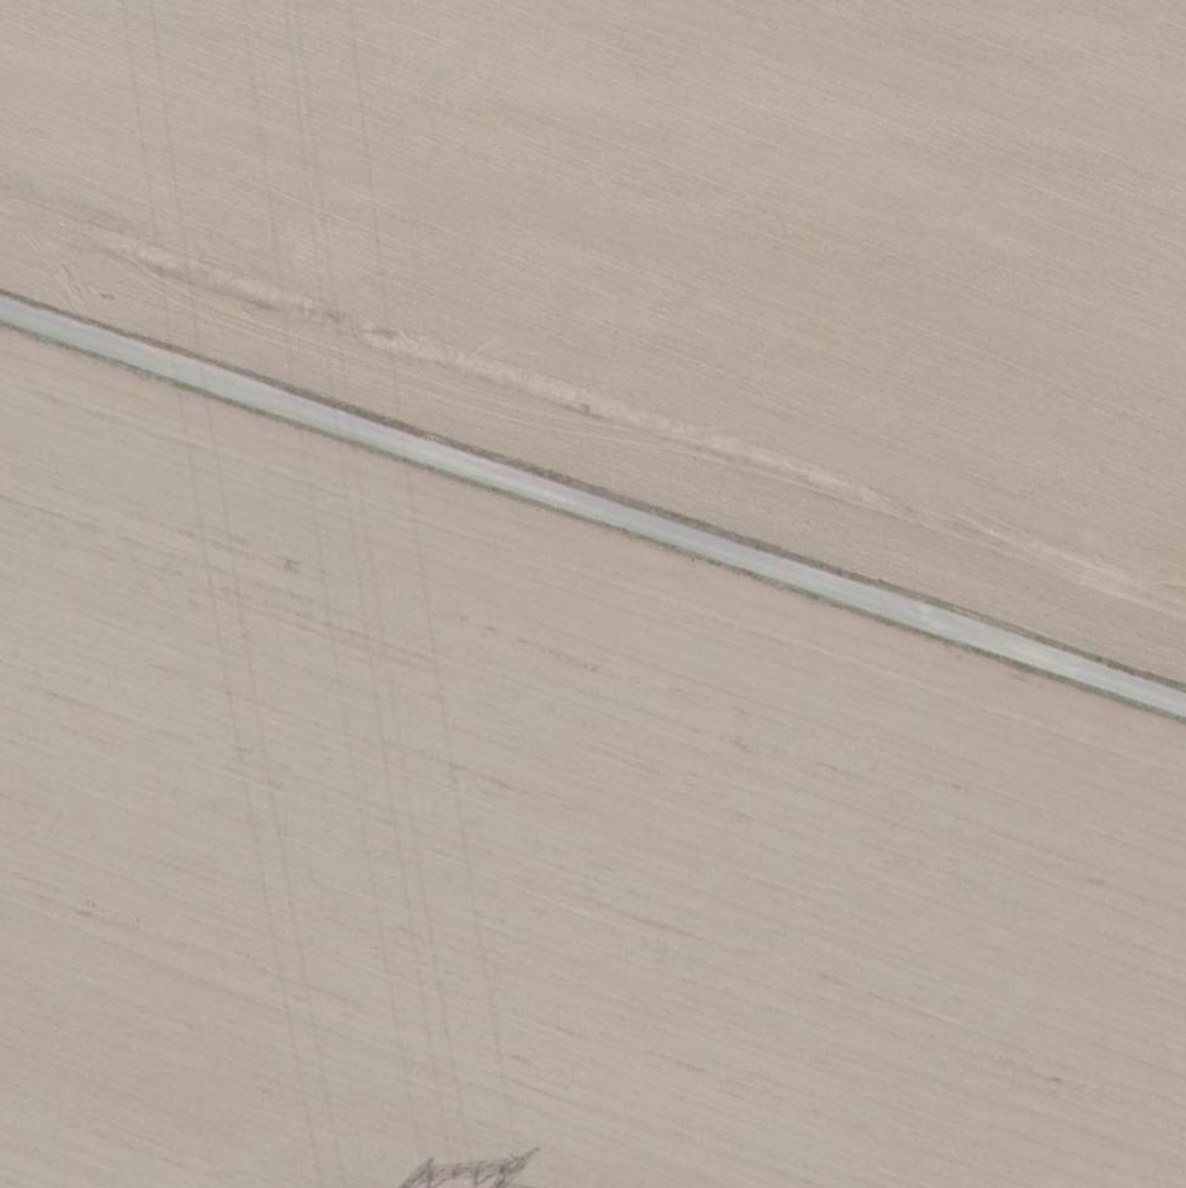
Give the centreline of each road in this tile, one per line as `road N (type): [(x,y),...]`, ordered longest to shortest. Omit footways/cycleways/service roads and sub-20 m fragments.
road 1 (track): [(1185,702),(0,298)]

